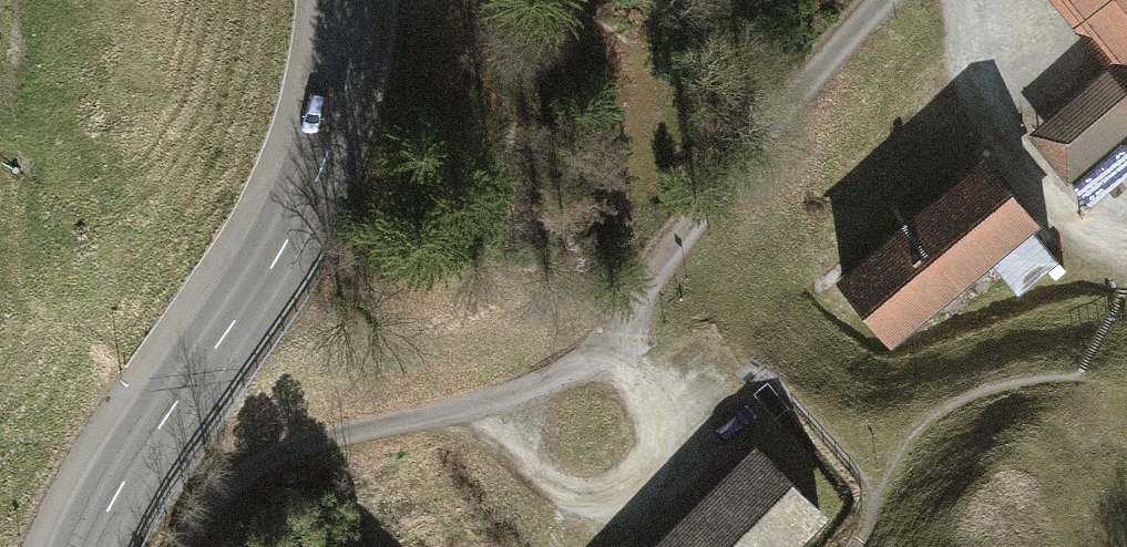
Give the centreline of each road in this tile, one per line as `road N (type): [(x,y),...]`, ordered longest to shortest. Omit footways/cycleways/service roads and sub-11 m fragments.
road 1 (residential): [(184,546),(236,483),(275,458),(496,403),(543,385),(608,344),(696,221),(895,0)]
road 2 (secondary): [(90,546),(171,408),(283,251),(321,170),(347,89),(357,0)]
road 3 (residential): [(1126,246),(1047,202),(997,138),(974,31),(980,0)]

